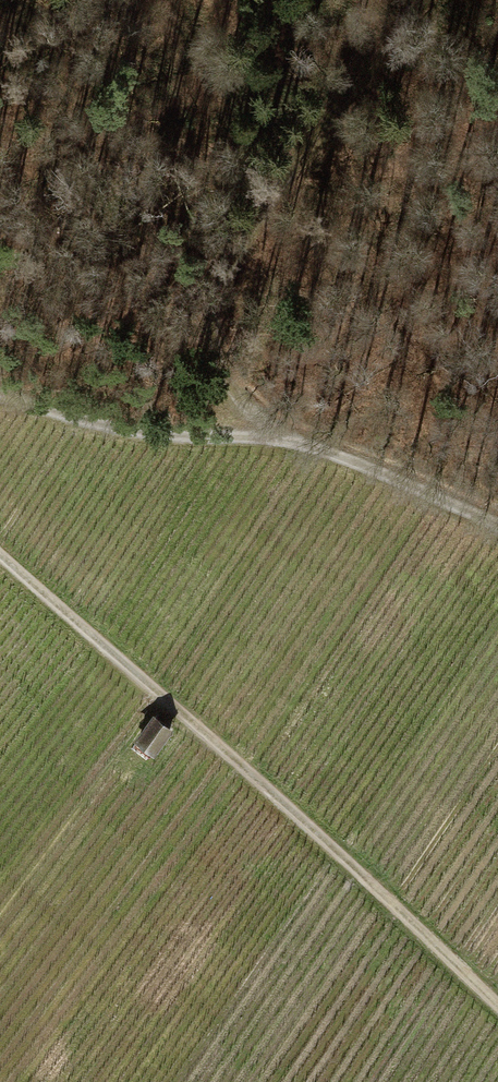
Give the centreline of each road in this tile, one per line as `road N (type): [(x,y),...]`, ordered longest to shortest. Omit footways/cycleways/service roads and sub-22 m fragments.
road 1 (track): [(438,0),(332,108),(264,194),(230,274),(222,336),(232,382),(252,416),(284,435)]
road 2 (track): [(497,1017),(110,656)]
road 3 (track): [(0,393),(140,435),(284,435),(497,522)]
road 4 (track): [(0,552),(110,656)]

